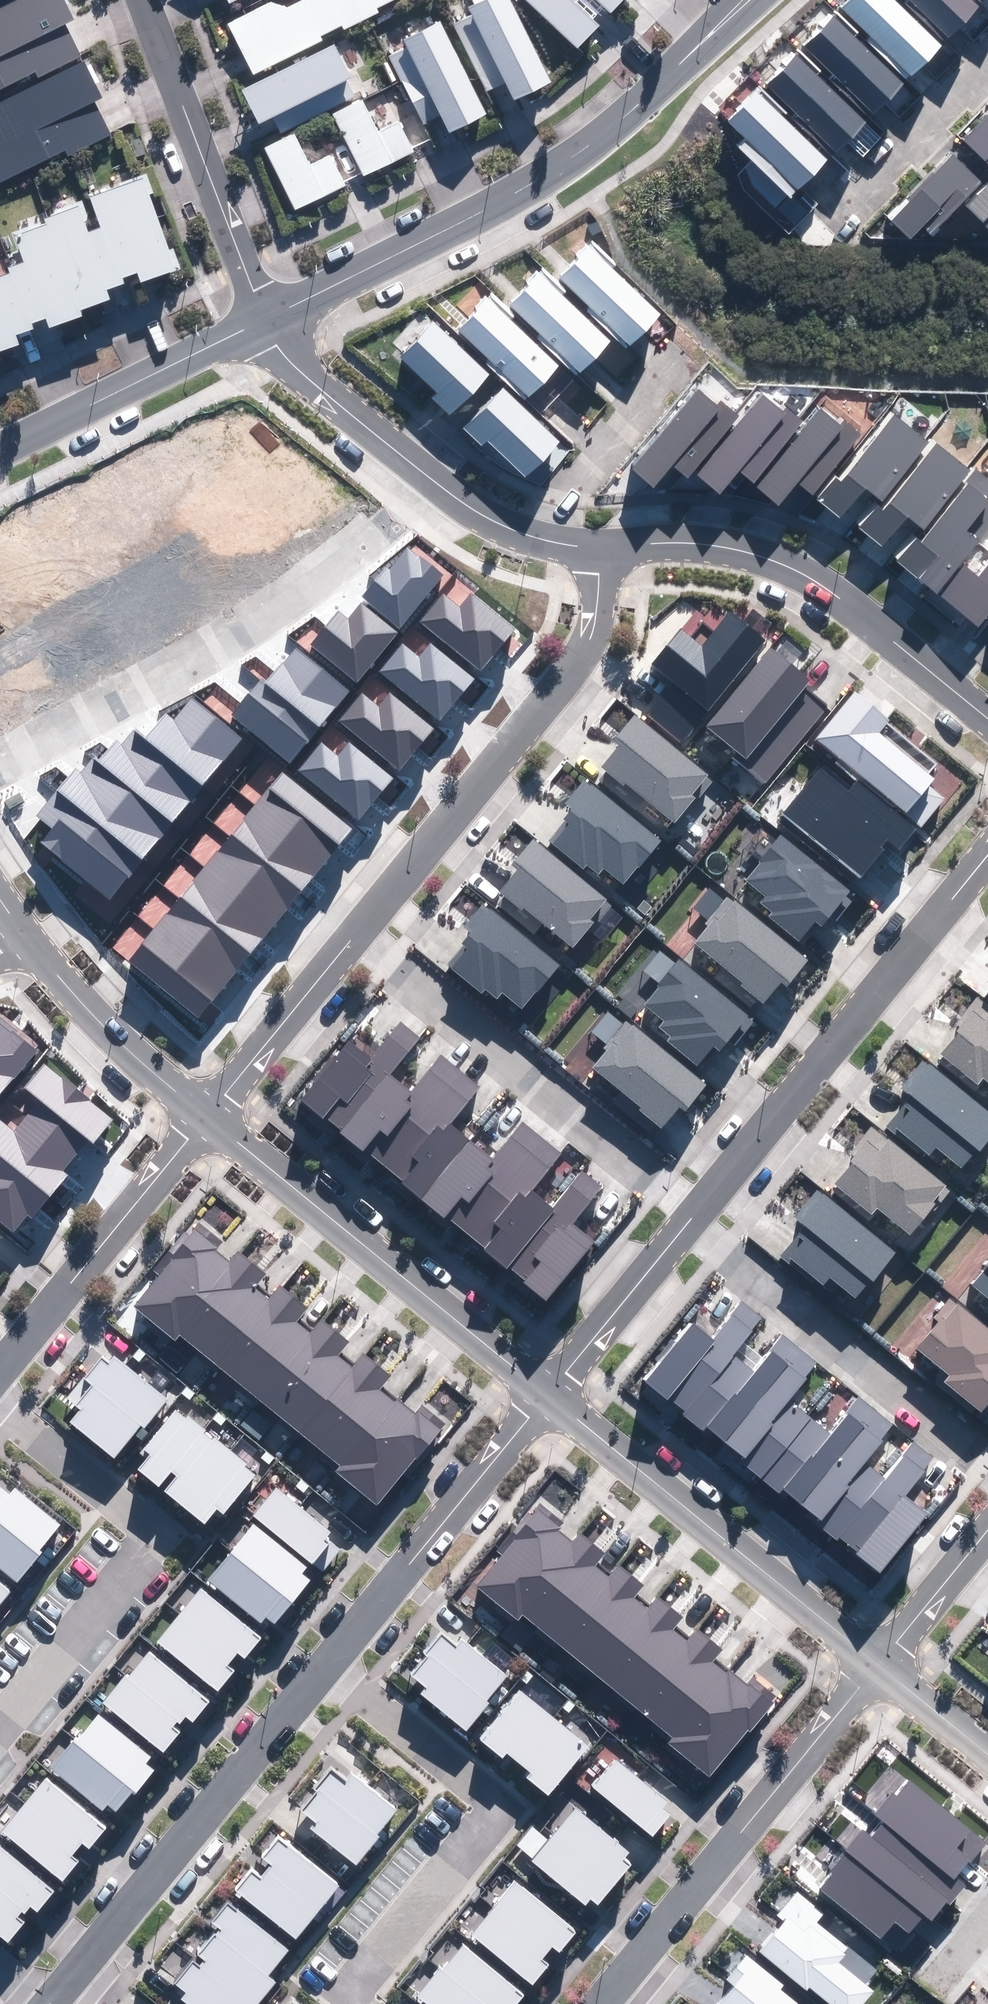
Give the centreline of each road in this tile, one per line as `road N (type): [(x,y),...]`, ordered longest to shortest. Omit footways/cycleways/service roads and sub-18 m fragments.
road 1 (tertiary): [(266,315),(577,152),(743,0)]
road 2 (residential): [(0,772),(281,602),(435,486)]
road 3 (residential): [(324,1660),(503,1806),(353,1995),(364,2003)]
road 4 (residential): [(353,941),(573,680),(592,646),(602,542)]
road 5 (residential): [(685,1222),(987,854)]
road 6 (residential): [(0,1406),(154,1536),(0,1723)]
road 7 (residential): [(603,2003),(878,1657)]
road 8 (residential): [(987,713),(836,590),(783,560),(728,543),(602,542)]
road 9 (residential): [(205,1116),(541,1396)]
road 10 (residential): [(353,941),(685,1222)]
road 11 (residential): [(541,1396),(878,1657)]
road 12 (residential): [(80,1960),(324,1660)]
road 13 (residential): [(685,1222),(987,1462)]
road 14 (residential): [(324,1660),(541,1396)]
road 15 (residential): [(266,315),(144,0)]
road 16 (residential): [(0,1364),(205,1116)]
road 17 (tertiary): [(0,447),(266,315)]
road 18 (residential): [(27,936),(205,1116)]
road 19 (residential): [(435,486),(296,361),(266,315)]
road 20 (residential): [(205,1116),(353,941)]
road 21 (residential): [(541,1396),(685,1222)]
road 22 (residential): [(541,539),(672,366)]
road 23 (residential): [(987,41),(842,195)]
road 24 (residential): [(878,1657),(987,1521)]
road 25 (residential): [(878,1657),(987,1751)]

